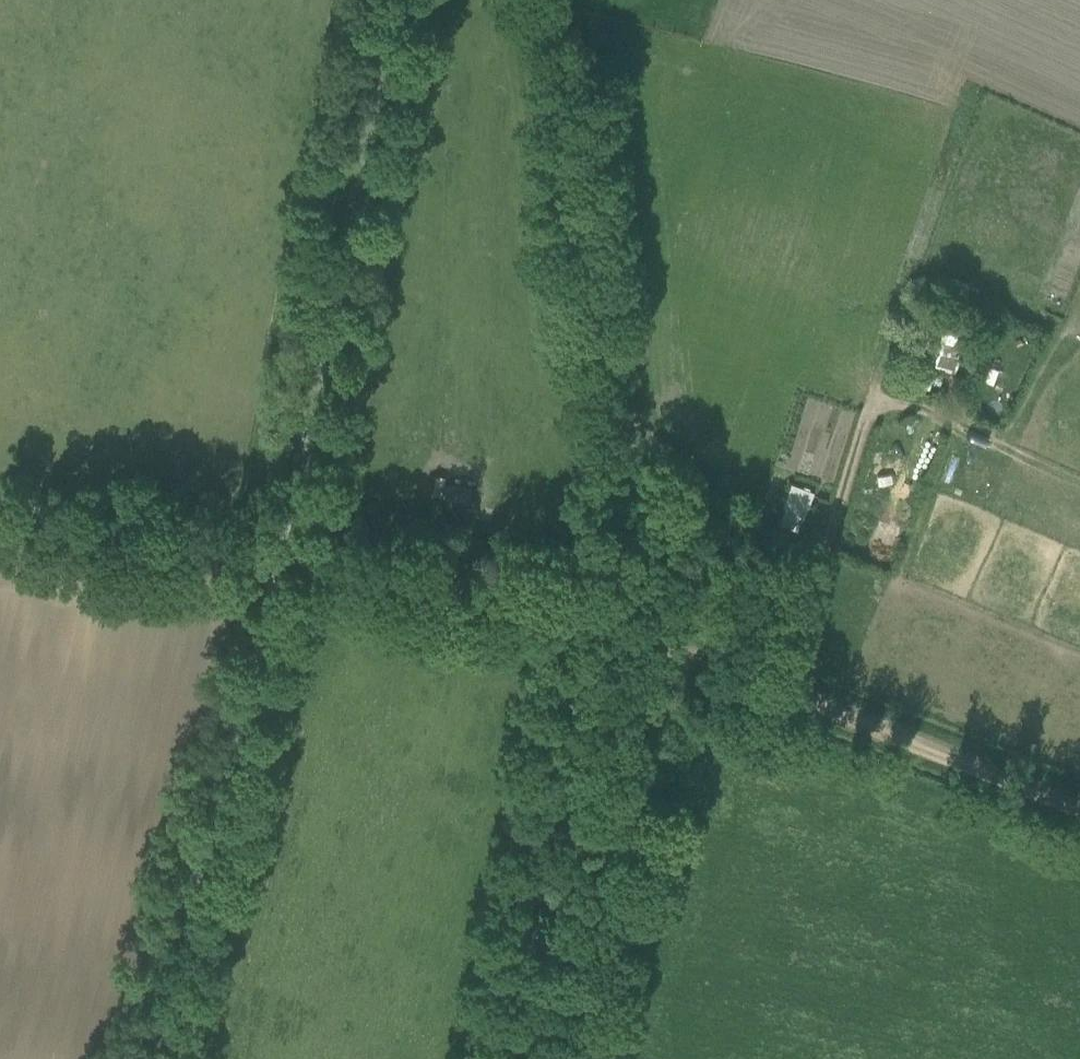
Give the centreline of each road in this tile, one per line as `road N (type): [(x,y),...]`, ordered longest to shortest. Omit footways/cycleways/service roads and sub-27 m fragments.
road 1 (track): [(0,497),(207,522),(460,567),(623,625)]
road 2 (track): [(623,625),(545,0)]
road 3 (track): [(207,522),(317,0)]
road 4 (track): [(623,625),(825,693),(1079,797)]
road 5 (track): [(518,1058),(535,955),(623,625)]
road 6 (track): [(767,673),(882,391)]

